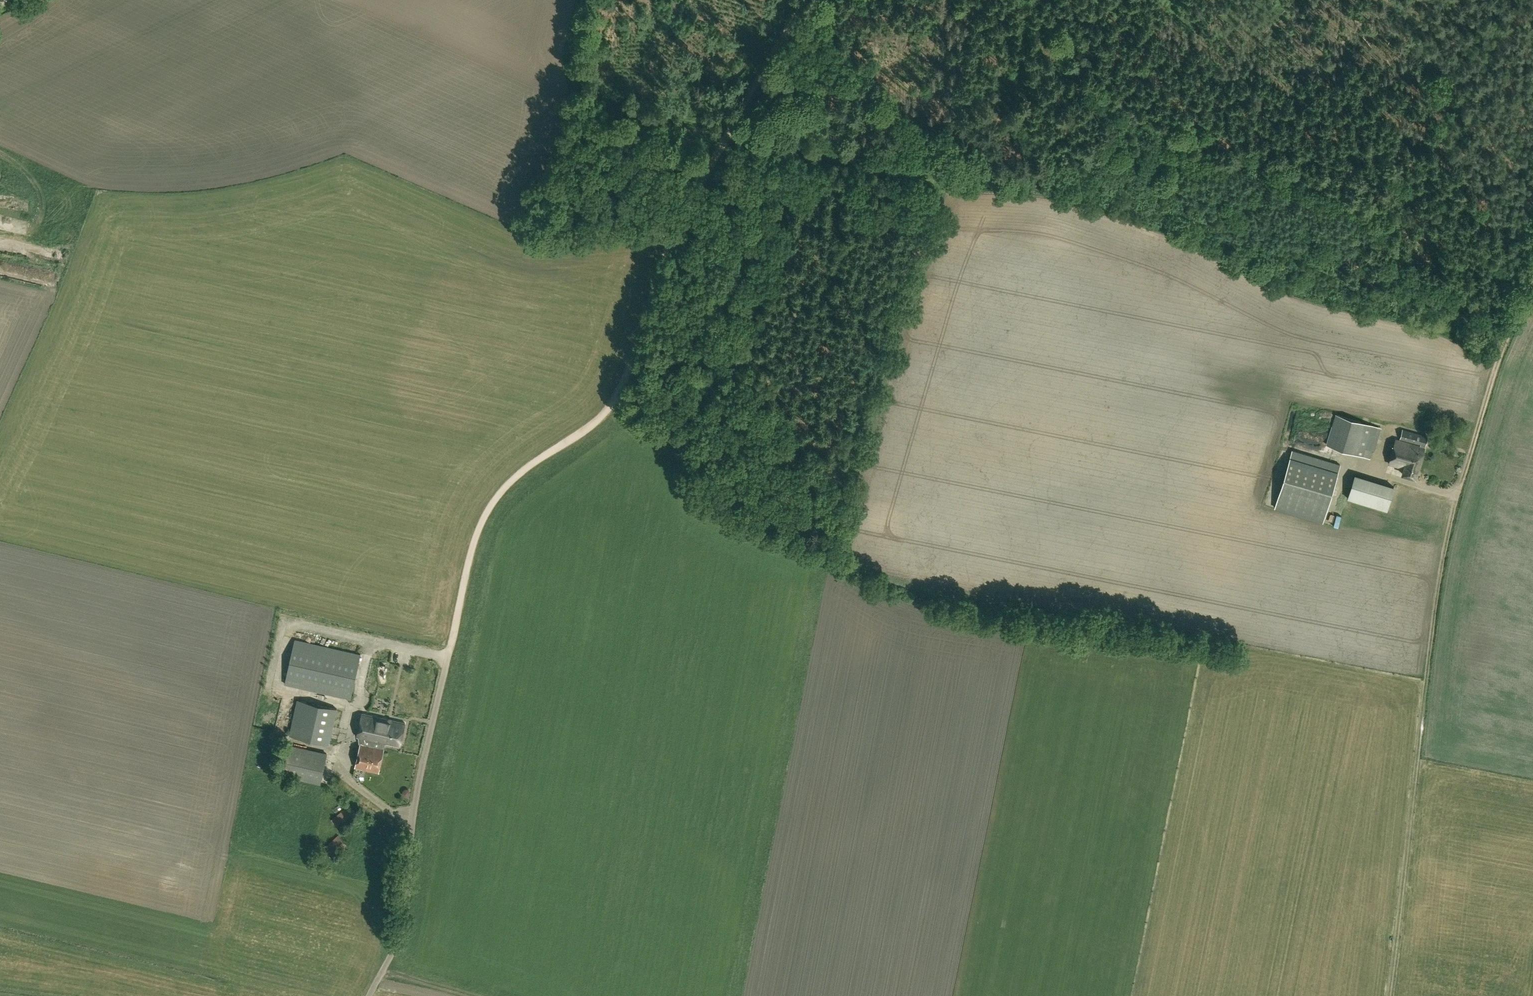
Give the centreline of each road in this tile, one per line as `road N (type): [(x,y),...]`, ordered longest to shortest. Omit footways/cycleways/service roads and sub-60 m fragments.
road 1 (track): [(407,839),(478,529),(509,479),(615,405),(675,237),(806,0)]
road 2 (unclassified): [(366,995),(395,942),(407,839)]

